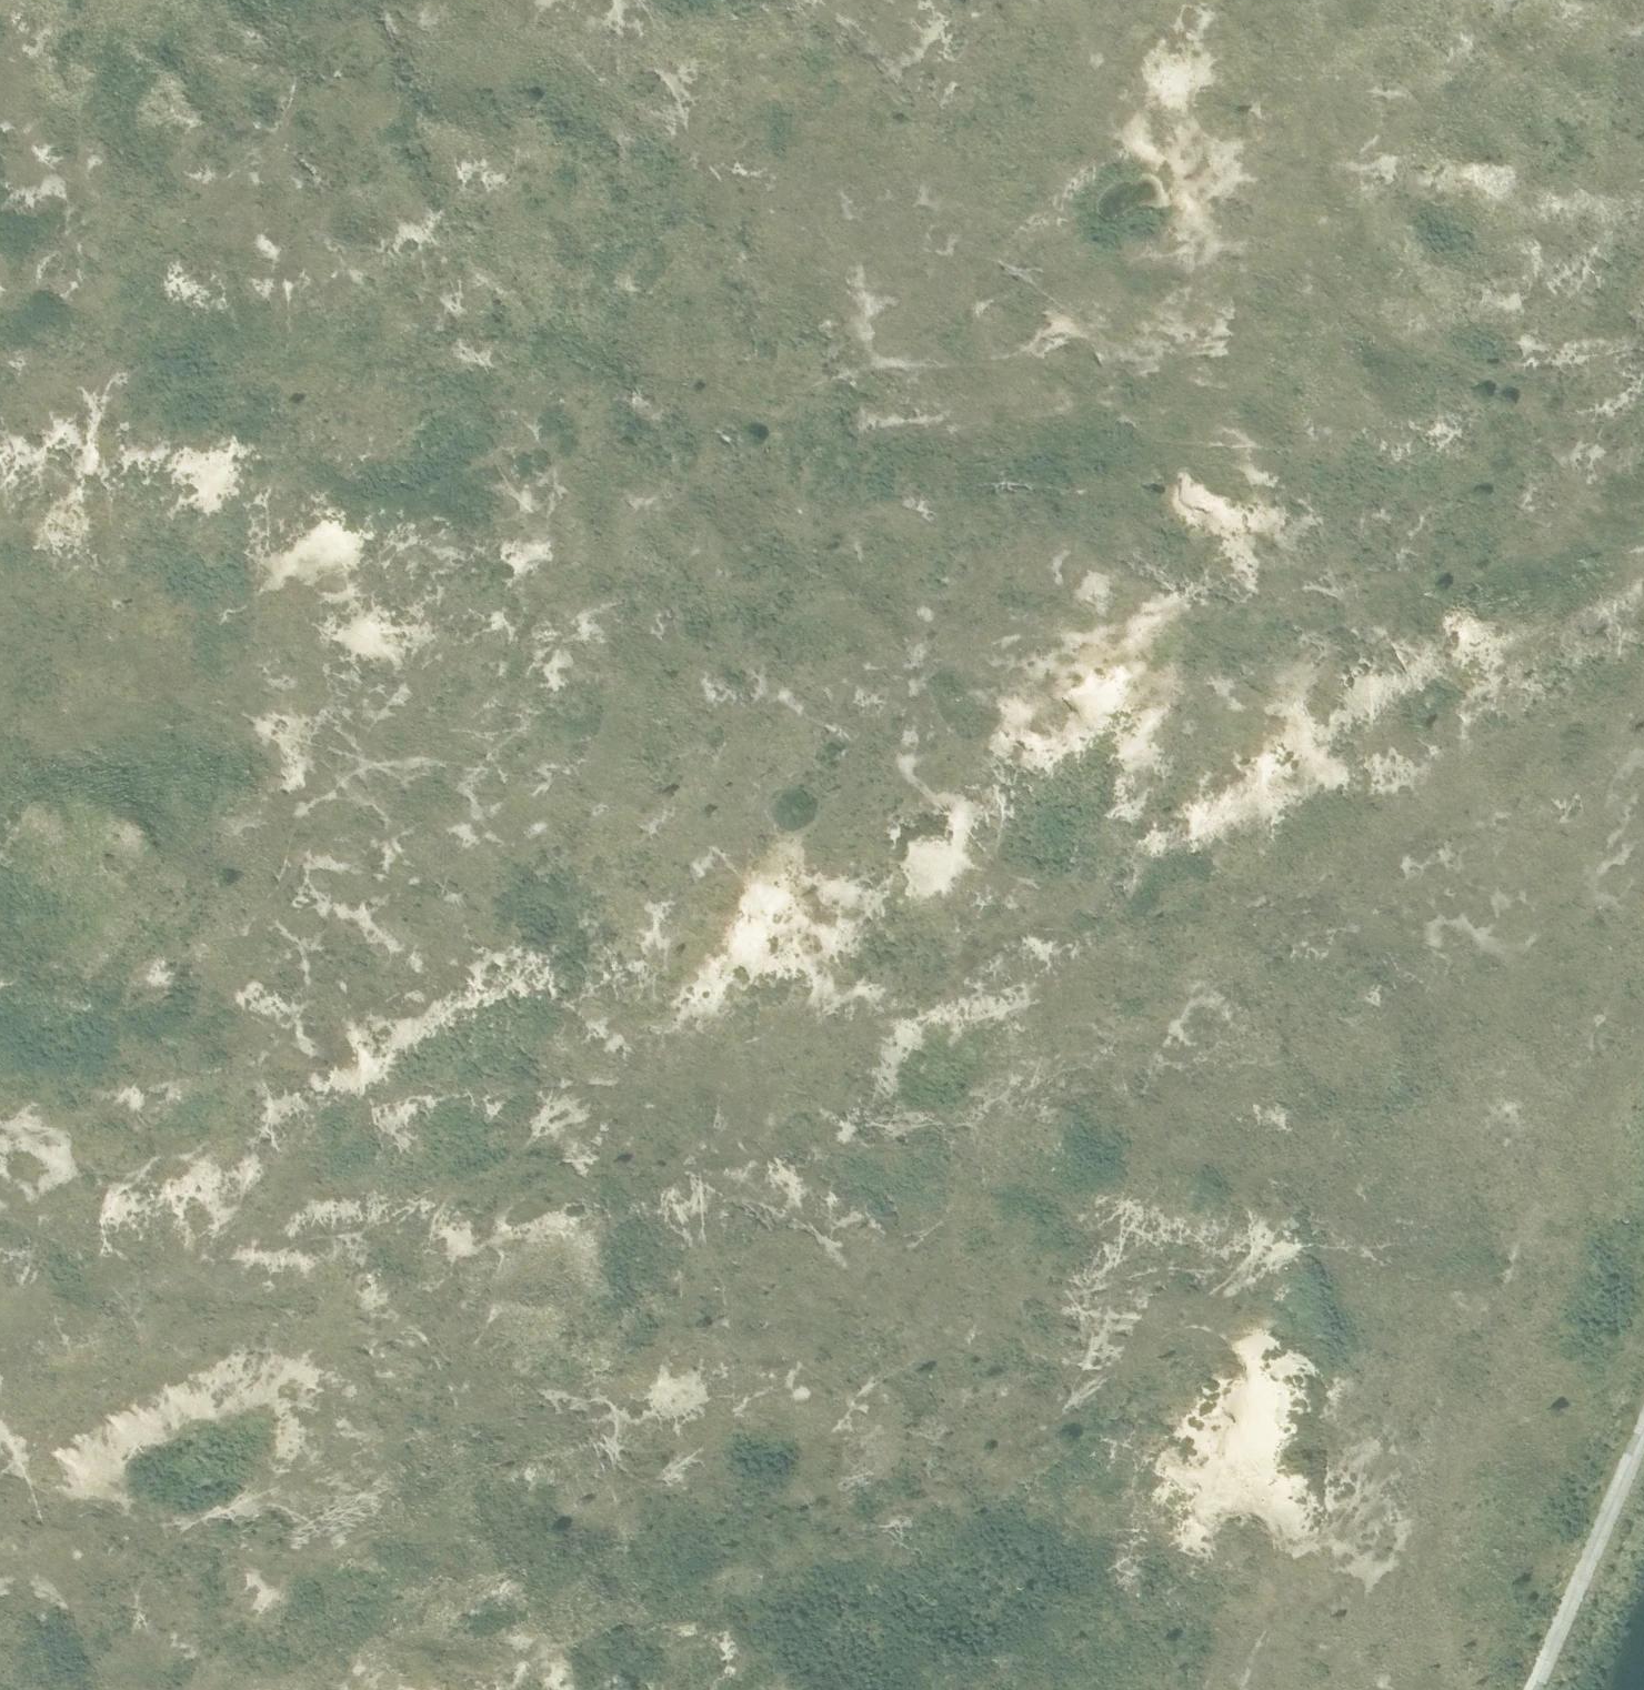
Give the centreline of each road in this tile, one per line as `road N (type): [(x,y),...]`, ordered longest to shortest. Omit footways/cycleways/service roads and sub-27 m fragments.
road 1 (track): [(1534,1689),(1643,1429)]

